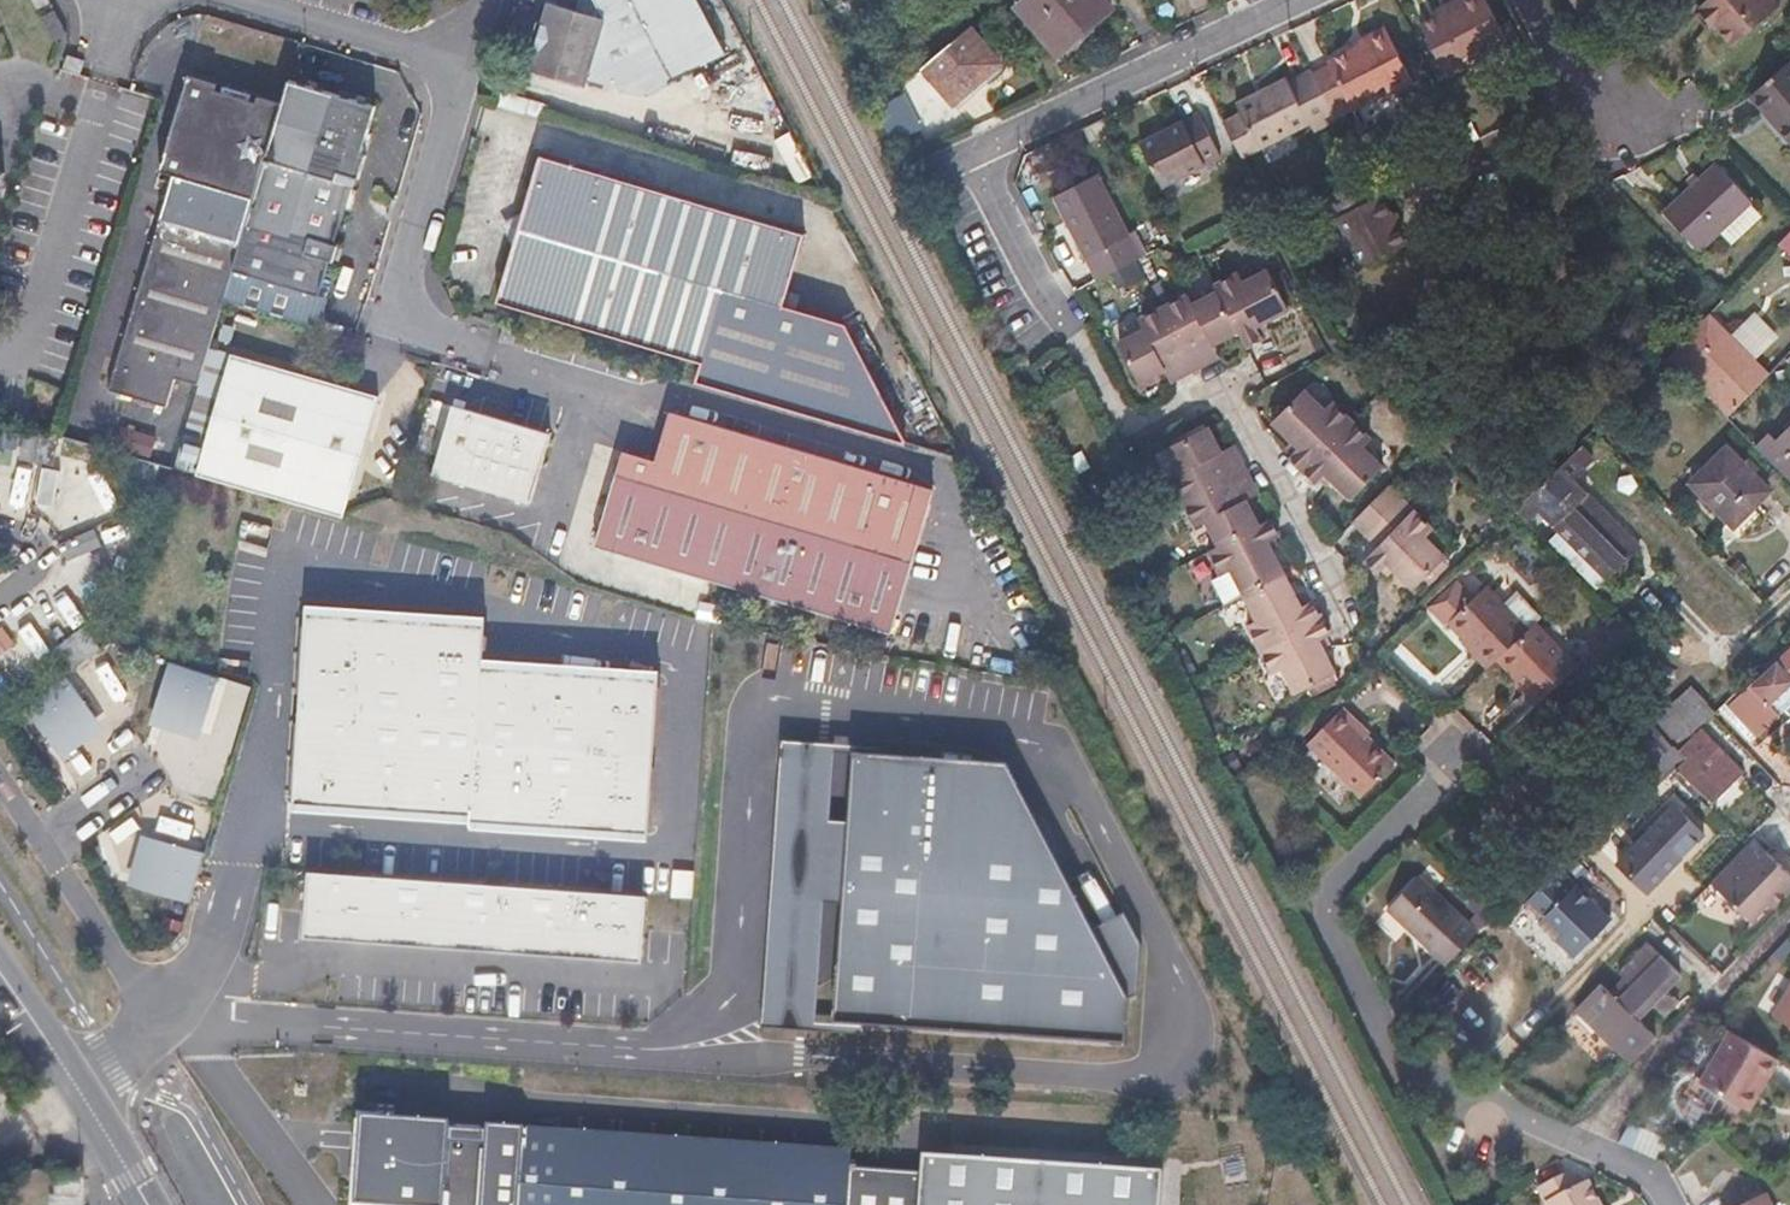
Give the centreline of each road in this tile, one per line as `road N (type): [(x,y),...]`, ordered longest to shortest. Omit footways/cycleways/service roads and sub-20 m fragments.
road 1 (residential): [(970,148),(1022,264),(1134,436),(1226,397),(1342,619)]
road 2 (residential): [(1570,1152),(1478,1113),(1375,1045),(1306,914),(1464,752)]
road 3 (unclassified): [(469,67),(407,268),(407,299),(434,334),(493,353)]
road 4 (residential): [(1284,0),(970,148)]
road 5 (unclassified): [(1570,1152),(1789,920)]
road 6 (tertiary): [(0,972),(147,1204)]
road 7 (unclassified): [(245,0),(469,67)]
road 8 (residential): [(1566,97),(1630,118),(1686,107)]

